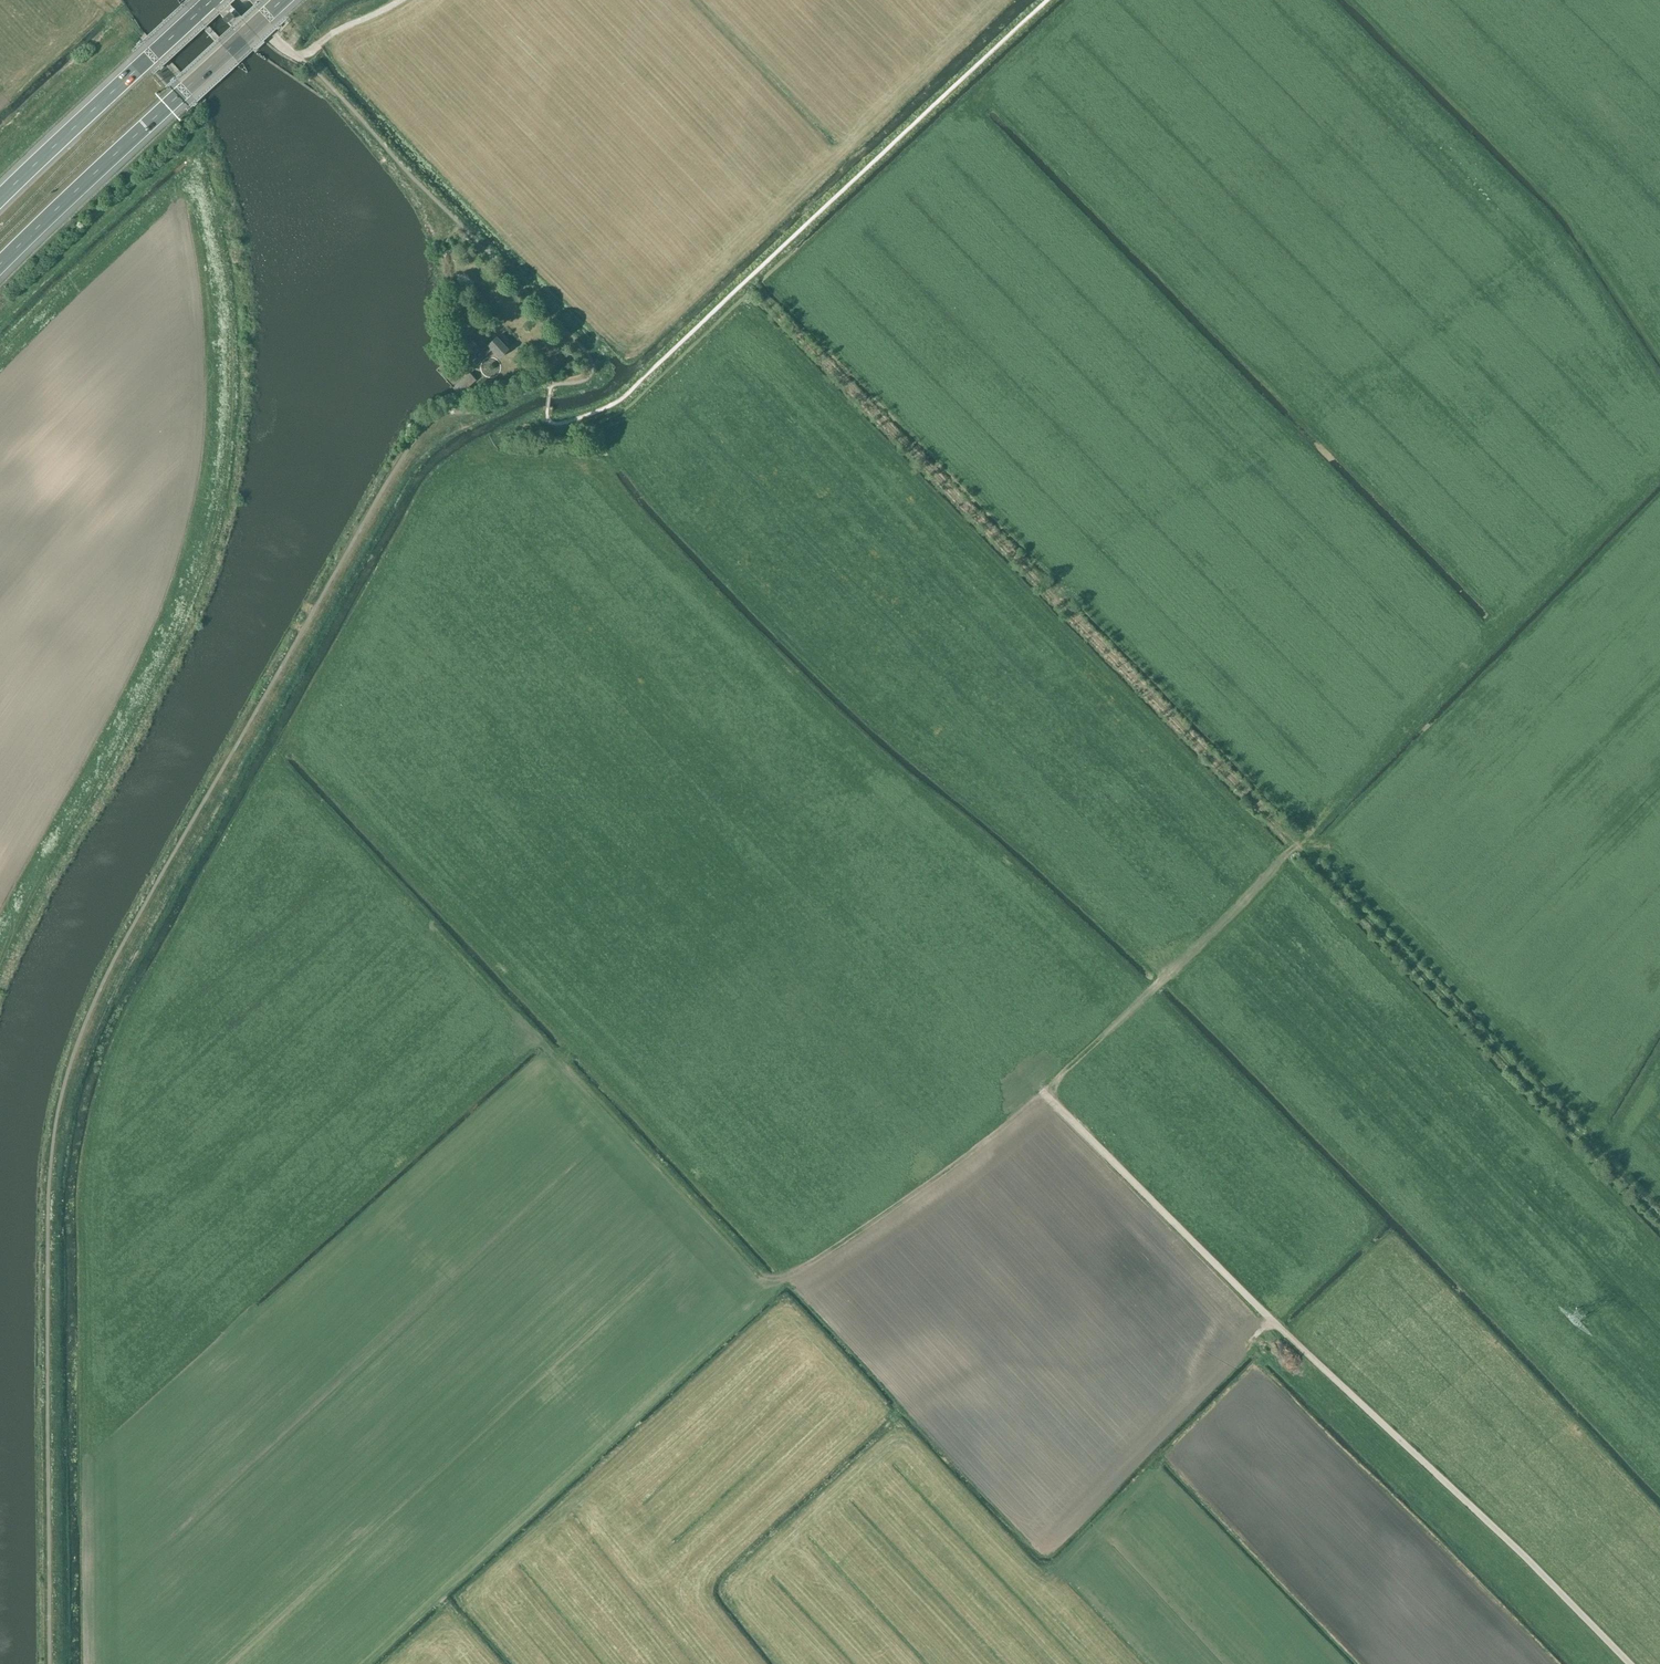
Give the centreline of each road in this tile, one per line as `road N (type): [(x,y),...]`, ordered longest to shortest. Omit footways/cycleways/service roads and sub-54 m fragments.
road 1 (motorway): [(0,263),(283,0)]
road 2 (motorway): [(213,0),(0,203)]

